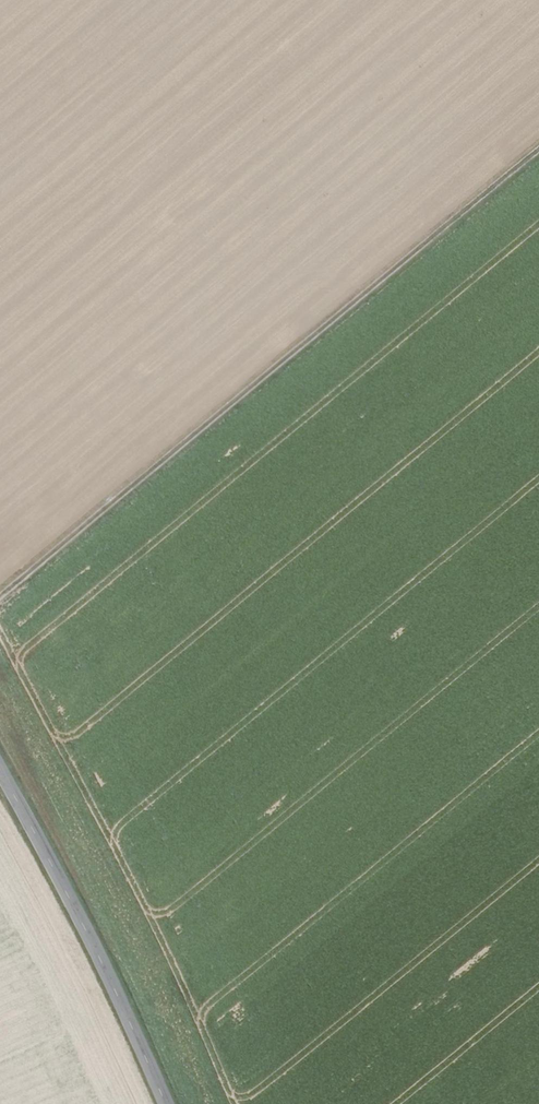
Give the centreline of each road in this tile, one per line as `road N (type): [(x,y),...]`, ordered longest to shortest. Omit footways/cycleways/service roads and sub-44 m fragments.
road 1 (track): [(538,145),(0,596)]
road 2 (tertiary): [(166,1103),(0,769)]

